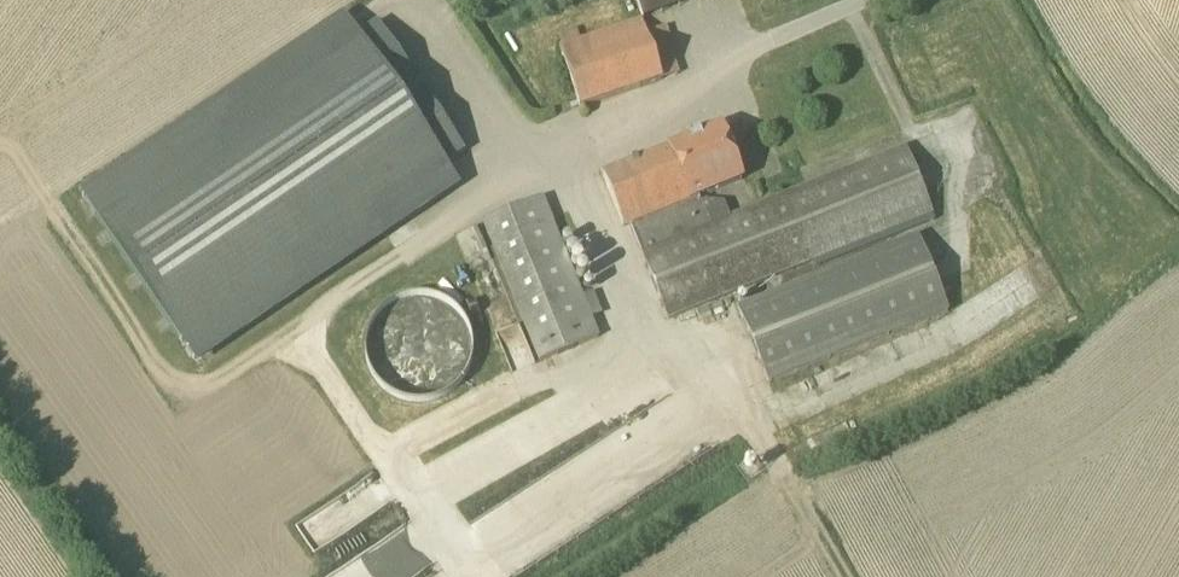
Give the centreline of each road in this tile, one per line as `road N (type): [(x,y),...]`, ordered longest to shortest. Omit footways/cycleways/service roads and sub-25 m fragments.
road 1 (track): [(847,576),(764,435)]

